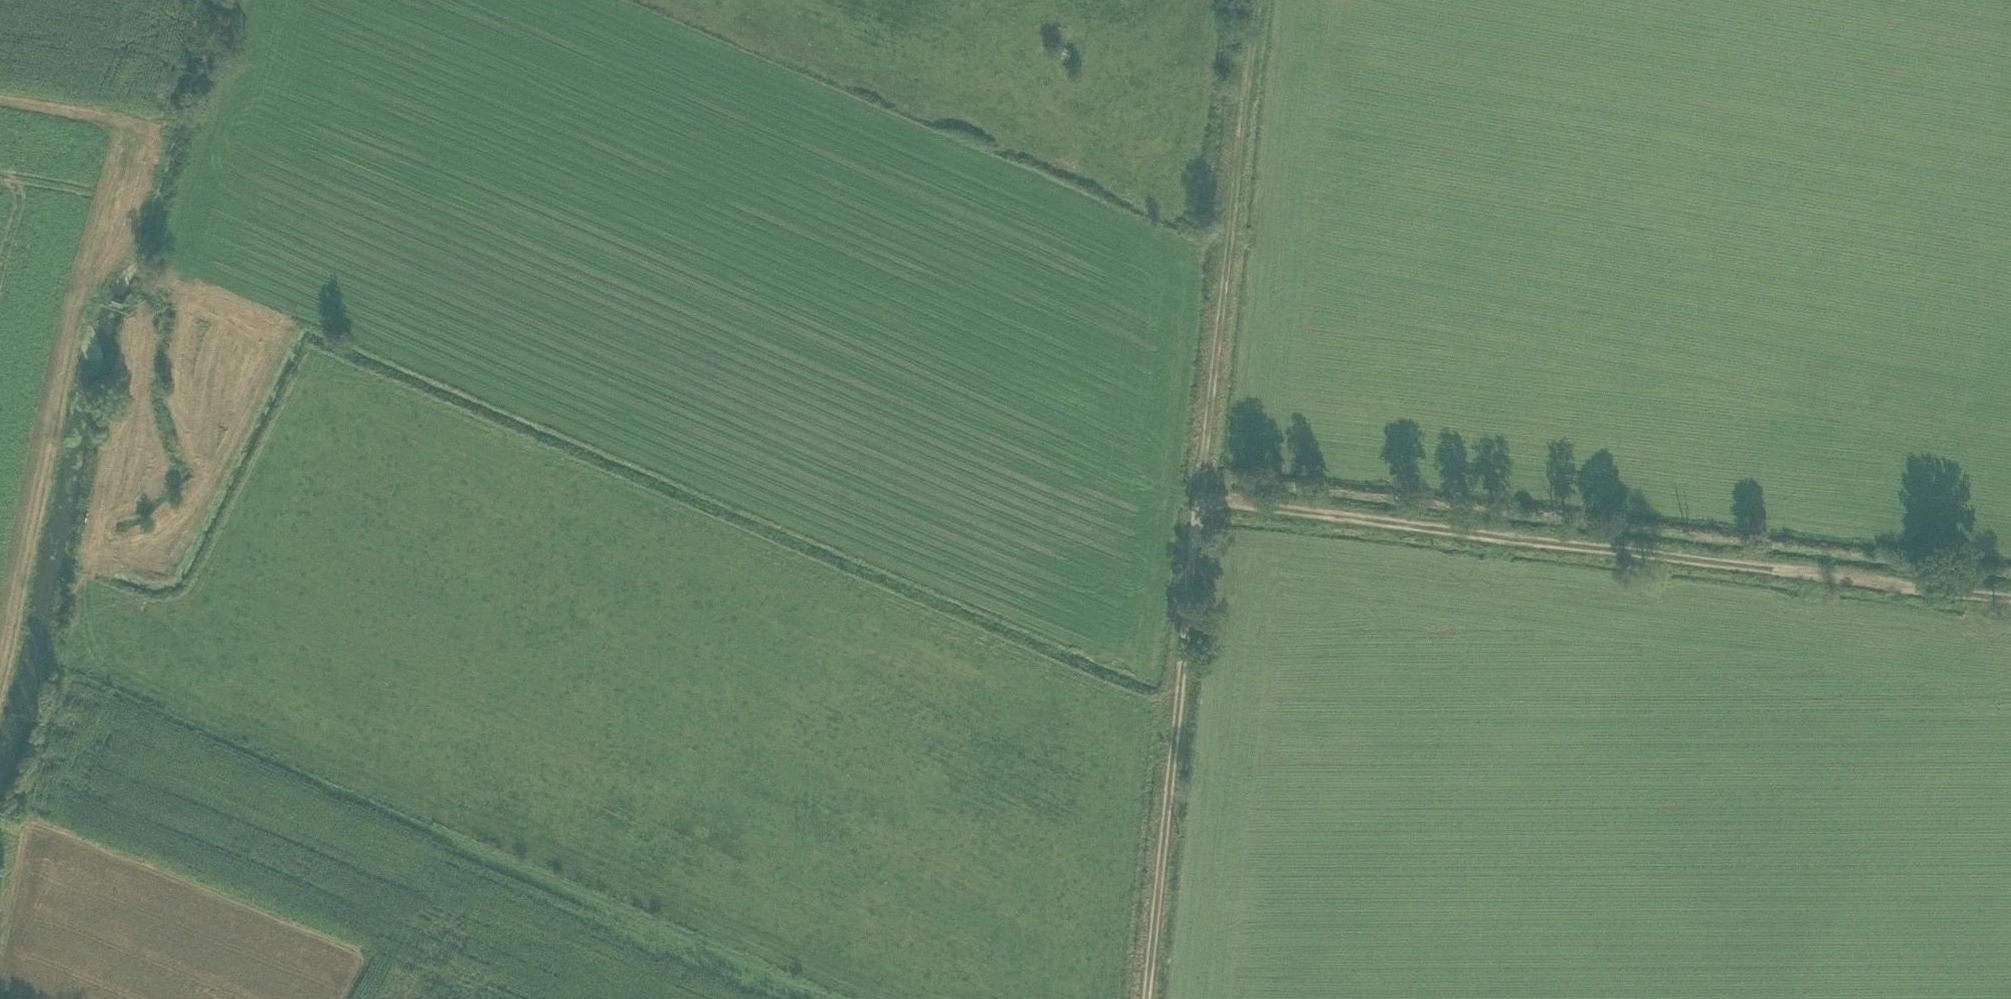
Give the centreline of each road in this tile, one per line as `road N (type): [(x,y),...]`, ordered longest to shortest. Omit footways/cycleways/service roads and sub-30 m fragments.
road 1 (track): [(1144,998),(1254,0)]
road 2 (track): [(2010,600),(1199,496)]

